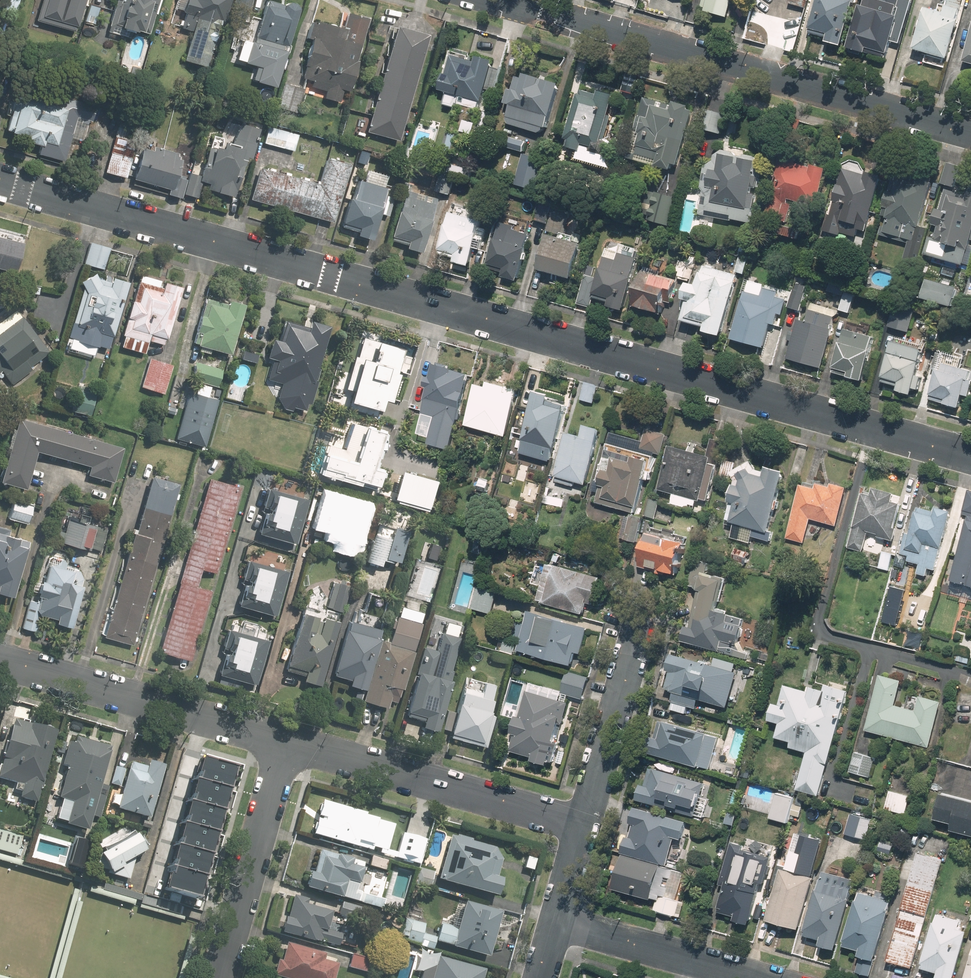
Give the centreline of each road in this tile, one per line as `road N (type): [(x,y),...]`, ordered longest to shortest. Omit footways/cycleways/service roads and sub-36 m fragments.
road 1 (residential): [(970,456),(0,182)]
road 2 (residential): [(500,0),(970,133)]
road 3 (residential): [(583,825),(283,743)]
road 4 (residential): [(283,743),(0,662)]
road 5 (residential): [(218,977),(283,743)]
road 6 (residential): [(749,977),(556,924)]
road 7 (residential): [(583,825),(635,645)]

